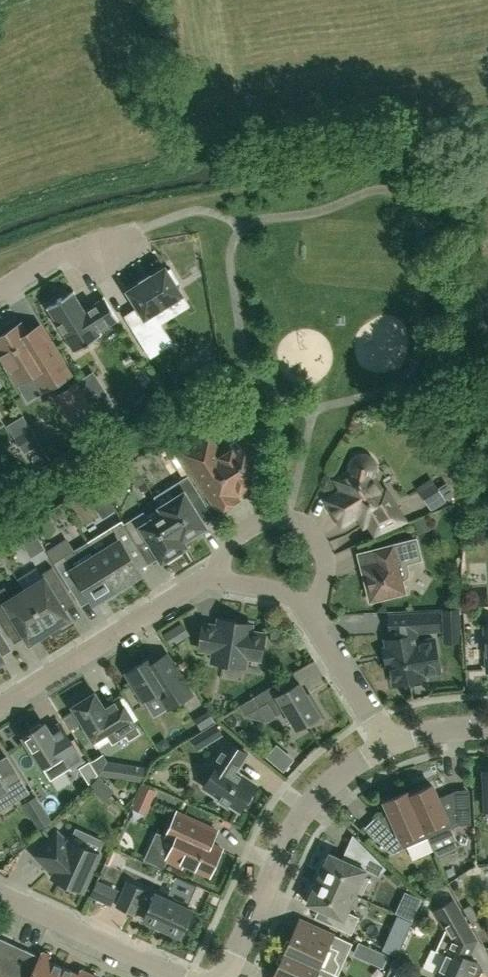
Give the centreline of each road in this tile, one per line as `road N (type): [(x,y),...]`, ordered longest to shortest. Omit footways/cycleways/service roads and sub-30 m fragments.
road 1 (residential): [(224,976),(306,806),(386,743)]
road 2 (residential): [(0,709),(191,590),(219,581)]
road 3 (residential): [(310,607),(325,573),(299,525),(271,521),(246,530),(224,555),(219,581)]
road 4 (residential): [(0,896),(177,976)]
road 5 (residential): [(310,607),(386,743)]
road 6 (residential): [(0,295),(63,257),(136,230)]

